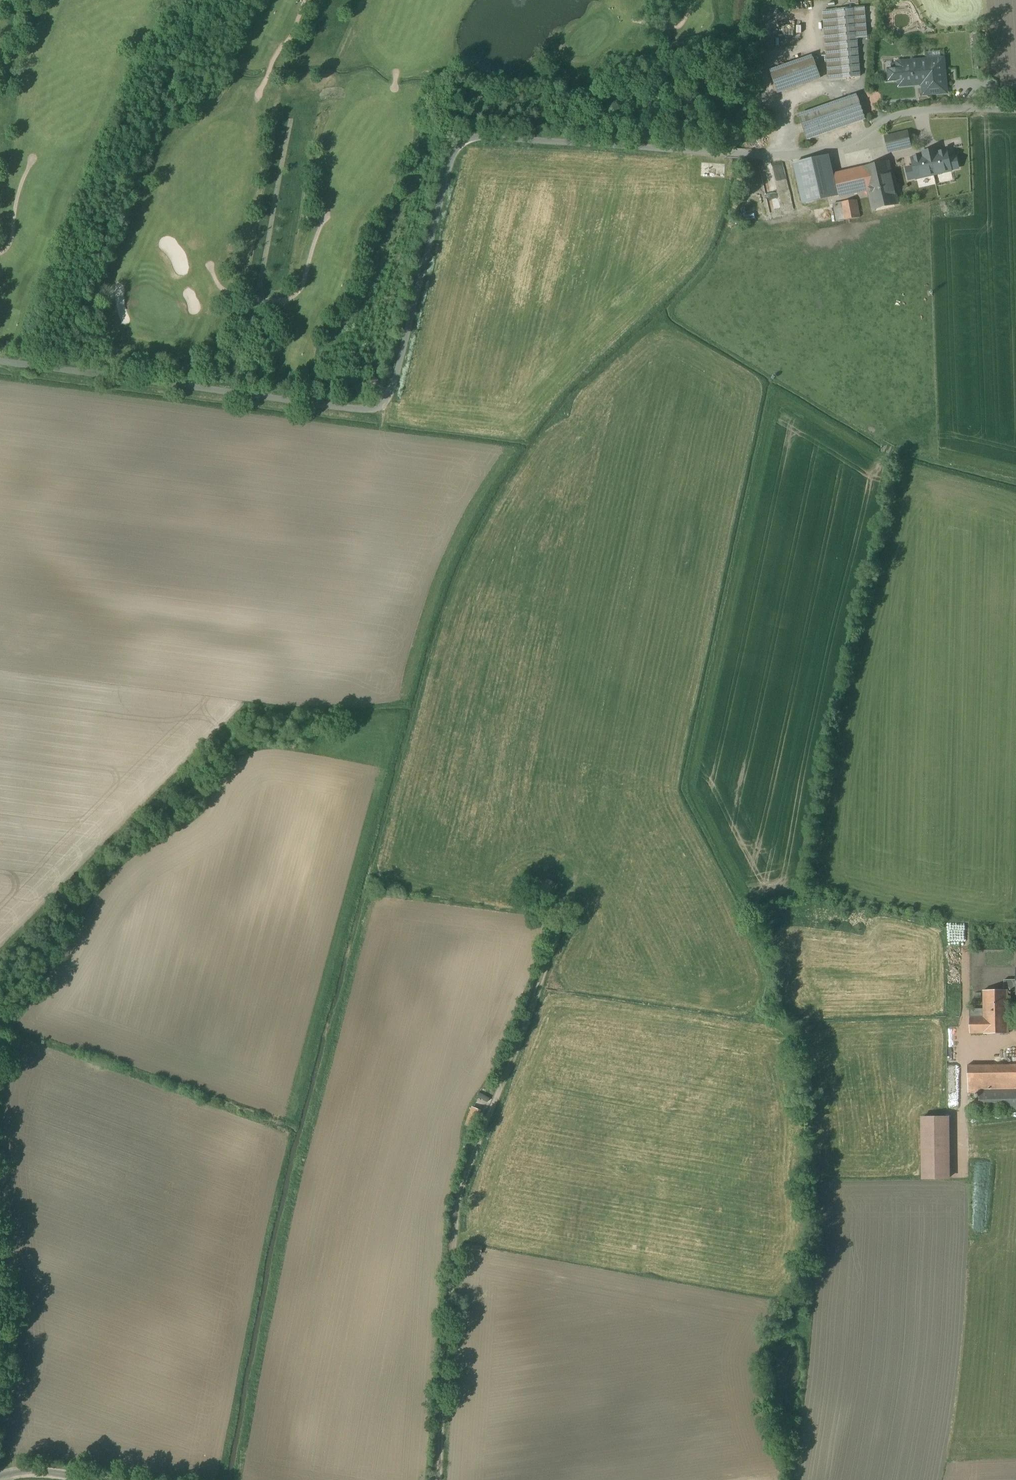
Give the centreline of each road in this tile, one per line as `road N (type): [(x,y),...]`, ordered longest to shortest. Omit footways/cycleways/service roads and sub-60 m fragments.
road 1 (unclassified): [(0,361),(360,405),(390,387),(453,155),(465,141),(776,153),(831,149),(902,114),(1015,109)]
road 2 (track): [(436,1479),(459,1192),(563,922)]

